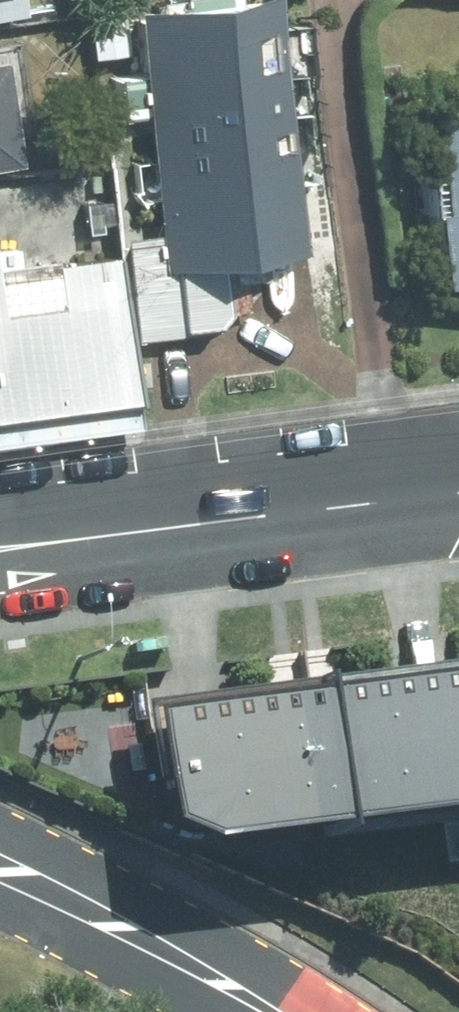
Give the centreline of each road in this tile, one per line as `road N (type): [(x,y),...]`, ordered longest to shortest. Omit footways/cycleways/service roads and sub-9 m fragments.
road 1 (residential): [(108,536),(458,491)]
road 2 (secondary): [(0,865),(132,927),(279,1011)]

